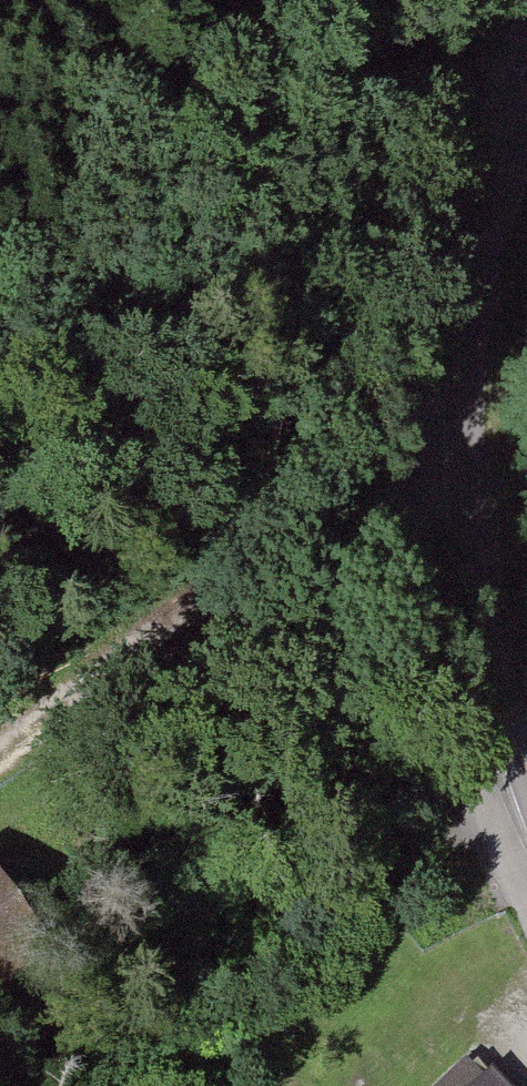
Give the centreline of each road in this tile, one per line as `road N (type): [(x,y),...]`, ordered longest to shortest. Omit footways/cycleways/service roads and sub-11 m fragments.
road 1 (unclassified): [(526,120),(482,224),(454,486),(495,661),(526,754)]
road 2 (track): [(454,486),(306,531),(0,746)]

